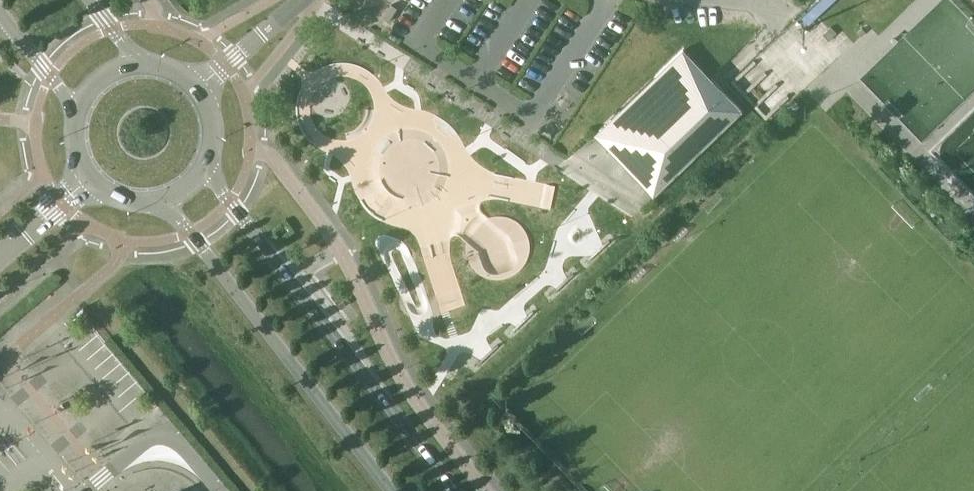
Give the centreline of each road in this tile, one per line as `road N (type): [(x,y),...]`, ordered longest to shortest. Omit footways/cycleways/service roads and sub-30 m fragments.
road 1 (secondary): [(455,490),(206,168)]
road 2 (secondary): [(158,202),(391,490)]
road 3 (tertiary): [(199,87),(302,0)]

